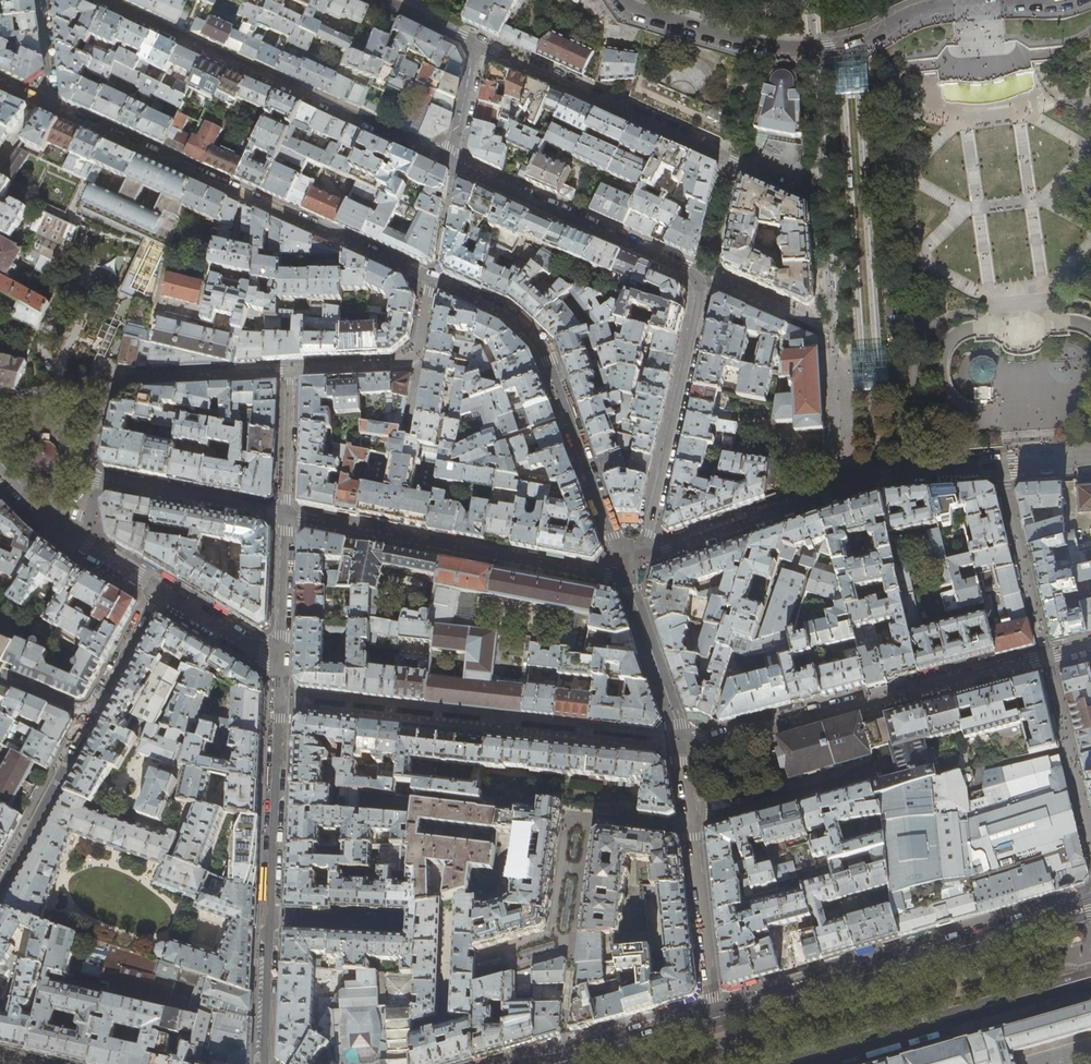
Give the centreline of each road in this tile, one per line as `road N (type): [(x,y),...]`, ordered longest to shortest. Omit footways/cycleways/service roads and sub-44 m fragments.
road 1 (residential): [(1090,460),(892,475),(667,551),(627,578)]
road 2 (residential): [(434,281),(0,85)]
road 3 (residential): [(1063,0),(942,9),(854,42),(787,49),(632,11),(619,0)]
road 4 (residential): [(683,747),(1090,644)]
road 5 (primary): [(1090,899),(714,1011)]
road 6 (residential): [(99,0),(452,162)]
road 7 (residential): [(627,578),(545,346),(503,310),(434,281)]
road 8 (residential): [(627,578),(287,518)]
road 9 (residential): [(476,41),(786,184)]
road 10 (residential): [(705,276),(648,533),(627,578)]
road 11 (residential): [(84,477),(111,382),(292,370)]
road 12 (primary): [(821,1063),(1090,988)]
road 13 (residential): [(452,162),(705,276)]
road 14 (residential): [(273,920),(281,664)]
road 15 (residential): [(434,281),(419,362),(292,370)]
road 16 (residential): [(287,518),(84,477)]
road 17 (primary): [(714,1011),(516,1063)]
road 18 (residential): [(94,714),(0,888)]
road 19 (residential): [(692,825),(714,1011)]
road 20 (residential): [(683,747),(627,578)]
road 21 (residential): [(692,825),(842,782)]
road 22 (residential): [(292,370),(287,518)]
road 23 (residential): [(281,664),(287,518)]
road 24 (residential): [(264,1063),(273,920)]
road 25 (residential): [(162,589),(94,714)]
road 26 (residential): [(162,589),(281,664)]
road 27 (residential): [(273,920),(398,924)]
road 28 (residential): [(476,41),(452,162)]

